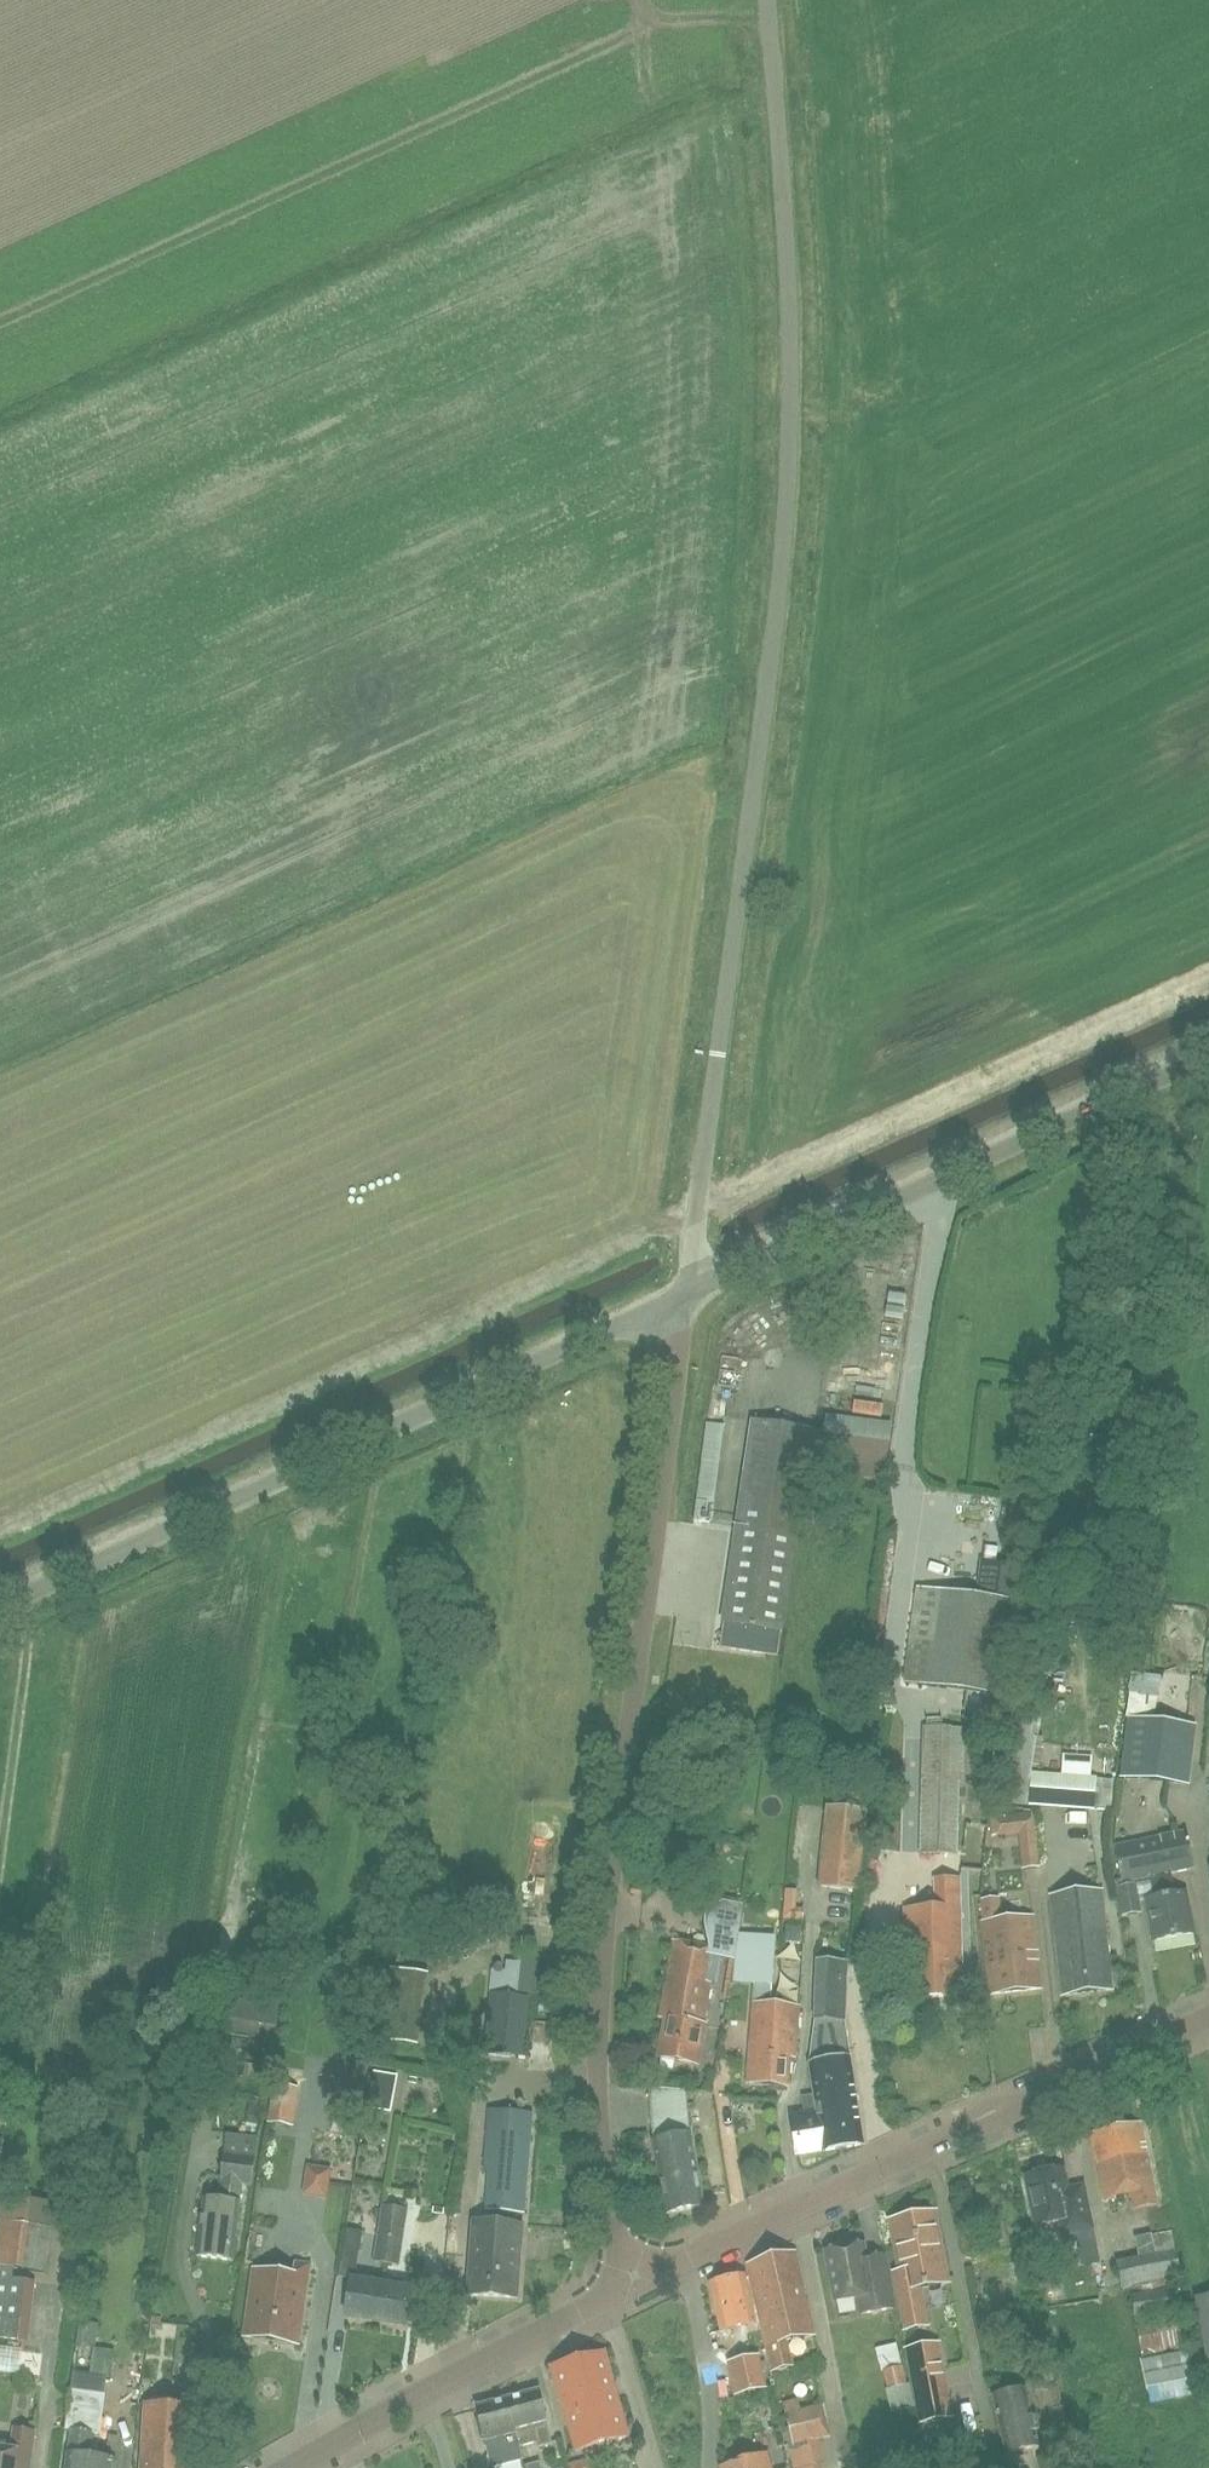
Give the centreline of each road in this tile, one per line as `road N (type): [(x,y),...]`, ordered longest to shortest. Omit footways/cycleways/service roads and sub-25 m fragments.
road 1 (unclassified): [(686,1293),(784,525),(787,274),(767,0)]
road 2 (unclassified): [(628,2284),(610,2222),(599,2010),(686,1293)]
road 3 (unclassified): [(0,1606),(686,1293)]
road 4 (residential): [(628,2284),(1208,2015)]
road 5 (unclassified): [(686,1293),(1208,1054)]
road 6 (residential): [(289,2467),(628,2284)]

